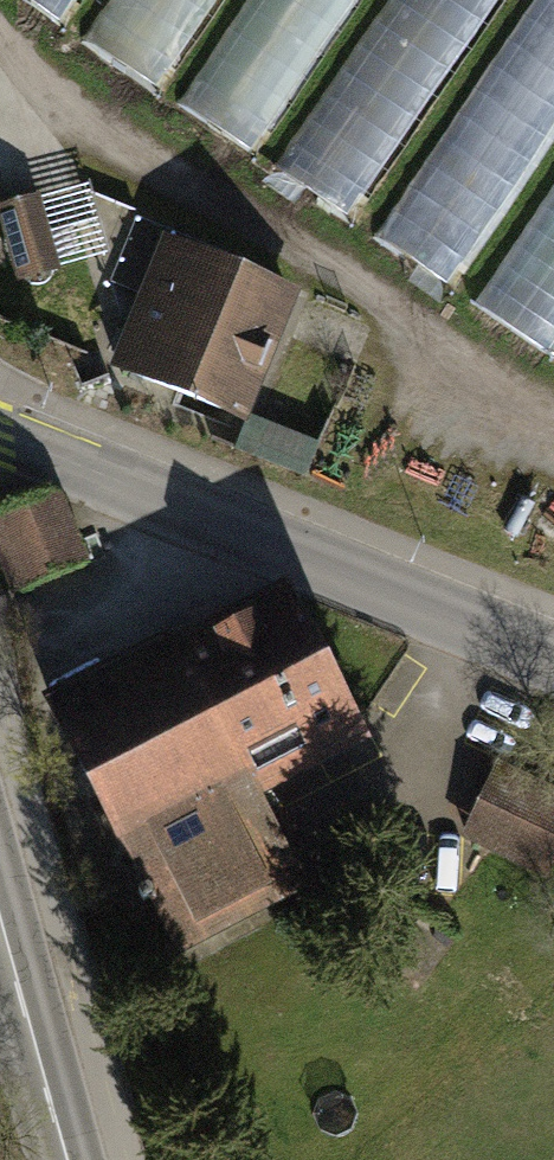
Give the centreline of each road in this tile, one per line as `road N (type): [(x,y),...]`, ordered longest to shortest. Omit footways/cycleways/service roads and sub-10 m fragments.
road 1 (tertiary): [(553,654),(0,431)]
road 2 (primary): [(0,953),(61,1159)]

